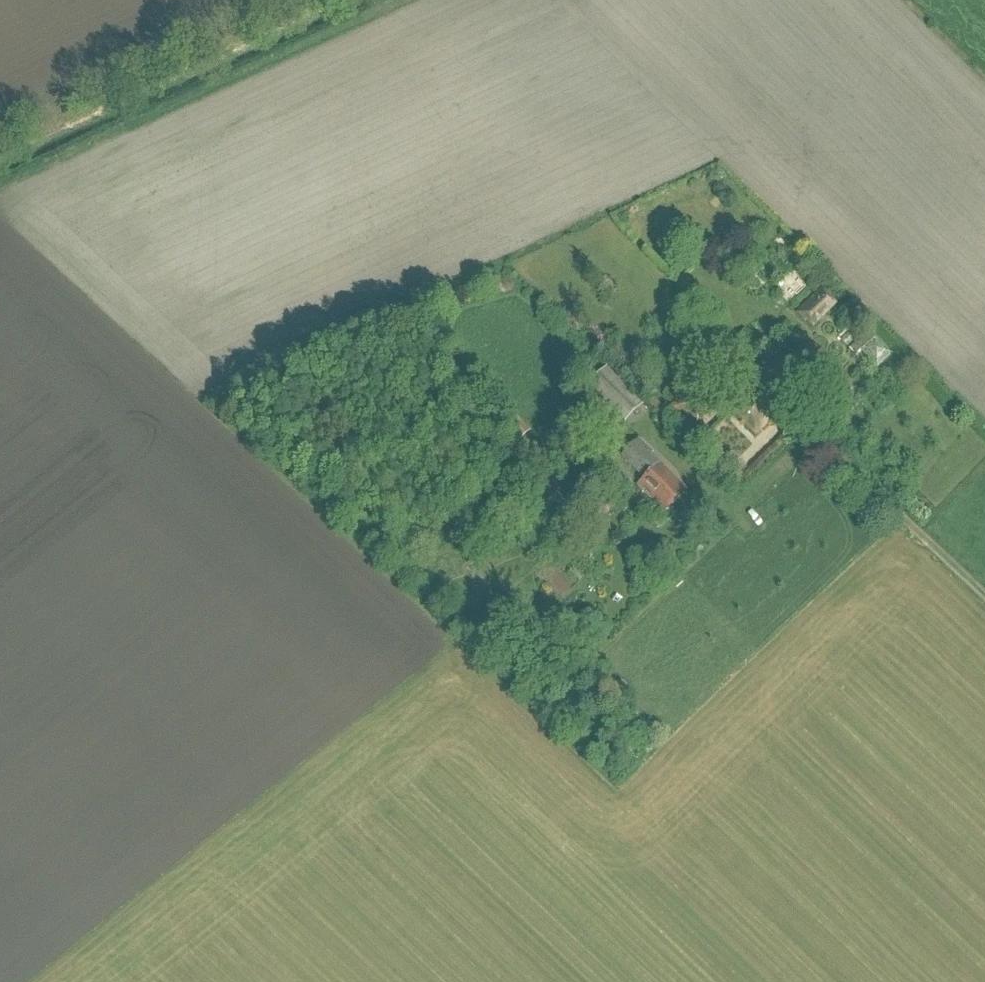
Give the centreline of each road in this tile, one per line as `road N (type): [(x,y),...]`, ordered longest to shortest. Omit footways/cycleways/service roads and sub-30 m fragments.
road 1 (track): [(984,597),(745,366)]

